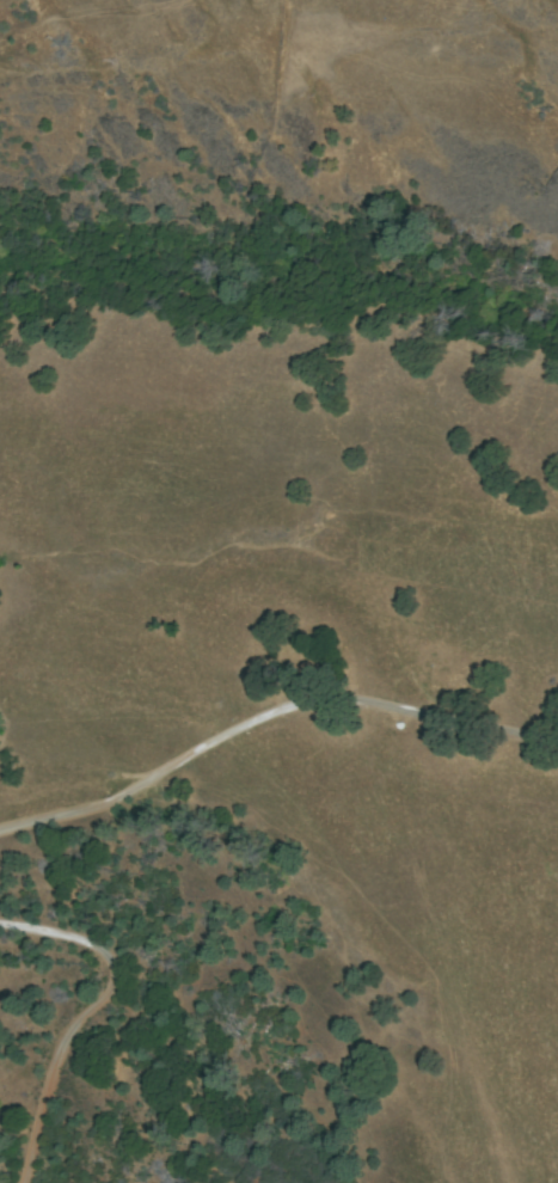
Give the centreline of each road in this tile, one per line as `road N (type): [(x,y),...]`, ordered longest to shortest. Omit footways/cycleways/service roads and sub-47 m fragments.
road 1 (residential): [(0,835),(117,805),(312,705),(376,707),(557,741)]

